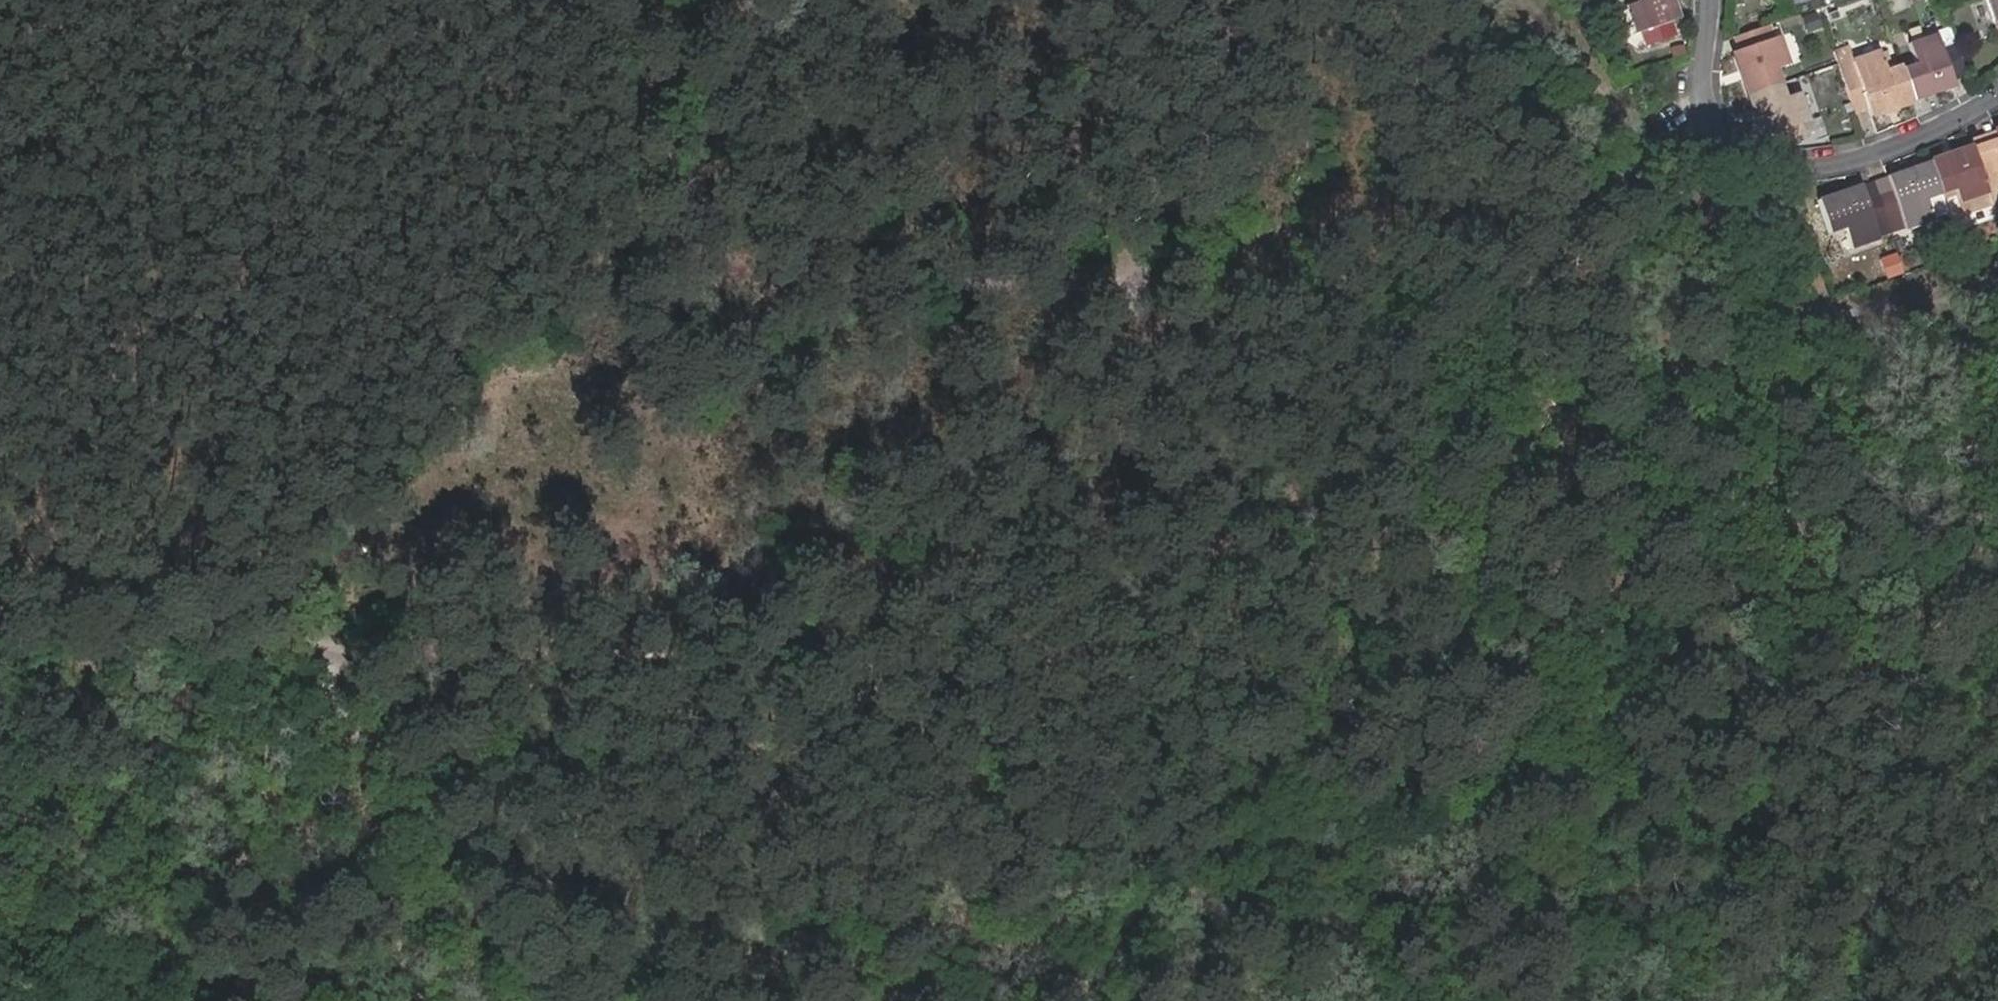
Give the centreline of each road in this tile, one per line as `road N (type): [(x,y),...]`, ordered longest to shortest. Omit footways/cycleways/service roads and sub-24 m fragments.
road 1 (residential): [(1709,0),(1709,121),(1718,141),(1762,168),(1819,168),(1871,156),(1997,100)]

